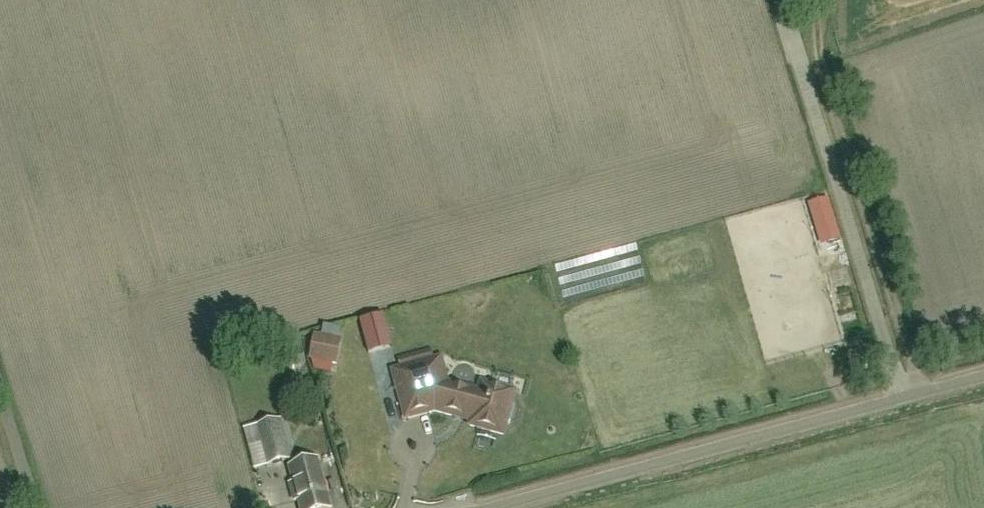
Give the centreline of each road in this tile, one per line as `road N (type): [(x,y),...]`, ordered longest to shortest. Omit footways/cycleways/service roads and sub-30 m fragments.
road 1 (unclassified): [(983,375),(490,507)]
road 2 (unclassified): [(0,388),(36,507)]

